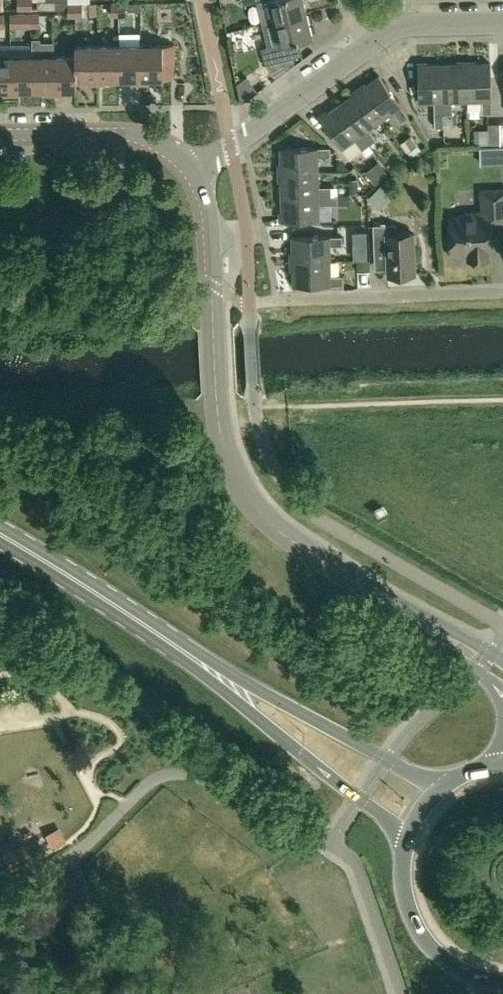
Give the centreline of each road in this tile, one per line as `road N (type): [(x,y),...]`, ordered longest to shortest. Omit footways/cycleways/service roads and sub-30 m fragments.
road 1 (tertiary): [(381,601),(266,520),(227,460),(209,201),(197,173)]
road 2 (primary): [(449,789),(385,762),(159,633)]
road 3 (primary): [(159,633),(410,843)]
road 4 (residential): [(197,173),(380,38)]
road 5 (residential): [(289,301),(502,293)]
road 6 (tertiary): [(197,173),(140,135),(0,136)]
road 7 (primary): [(410,843),(409,904),(429,944),(474,977),(502,984)]
road 8 (primary): [(159,633),(0,534)]
road 9 (tertiary): [(381,601),(502,697)]
road 10 (tertiary): [(502,661),(381,601)]
road 11 (residential): [(380,38),(402,25),(502,23)]

